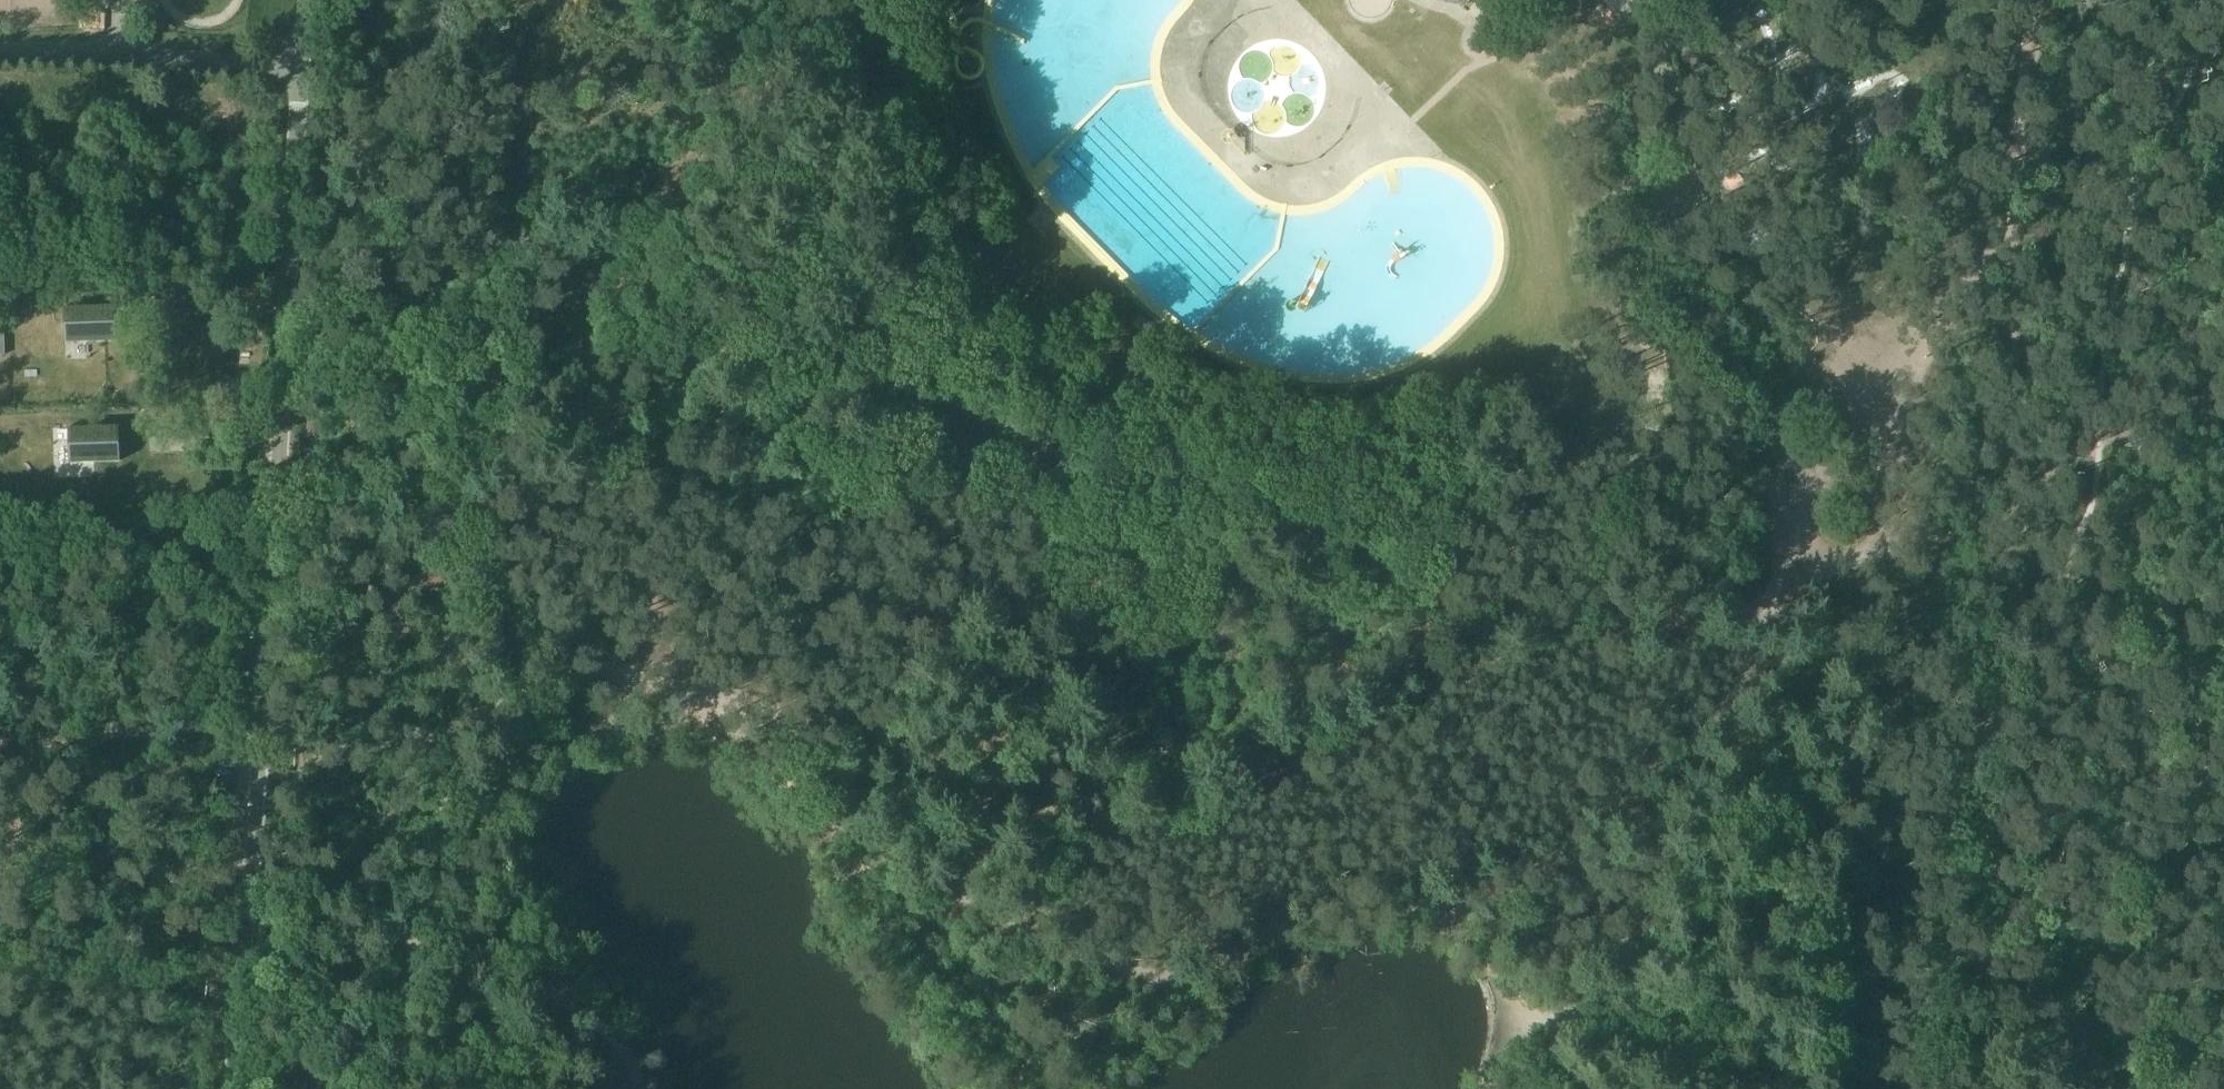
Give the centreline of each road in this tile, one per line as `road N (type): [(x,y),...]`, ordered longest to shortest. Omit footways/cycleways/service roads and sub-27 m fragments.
road 1 (unclassified): [(312,0),(236,1088)]
road 2 (track): [(2003,520),(1968,877),(1960,1088)]
road 3 (track): [(394,991),(0,987)]
road 4 (track): [(2018,232),(2003,520)]

